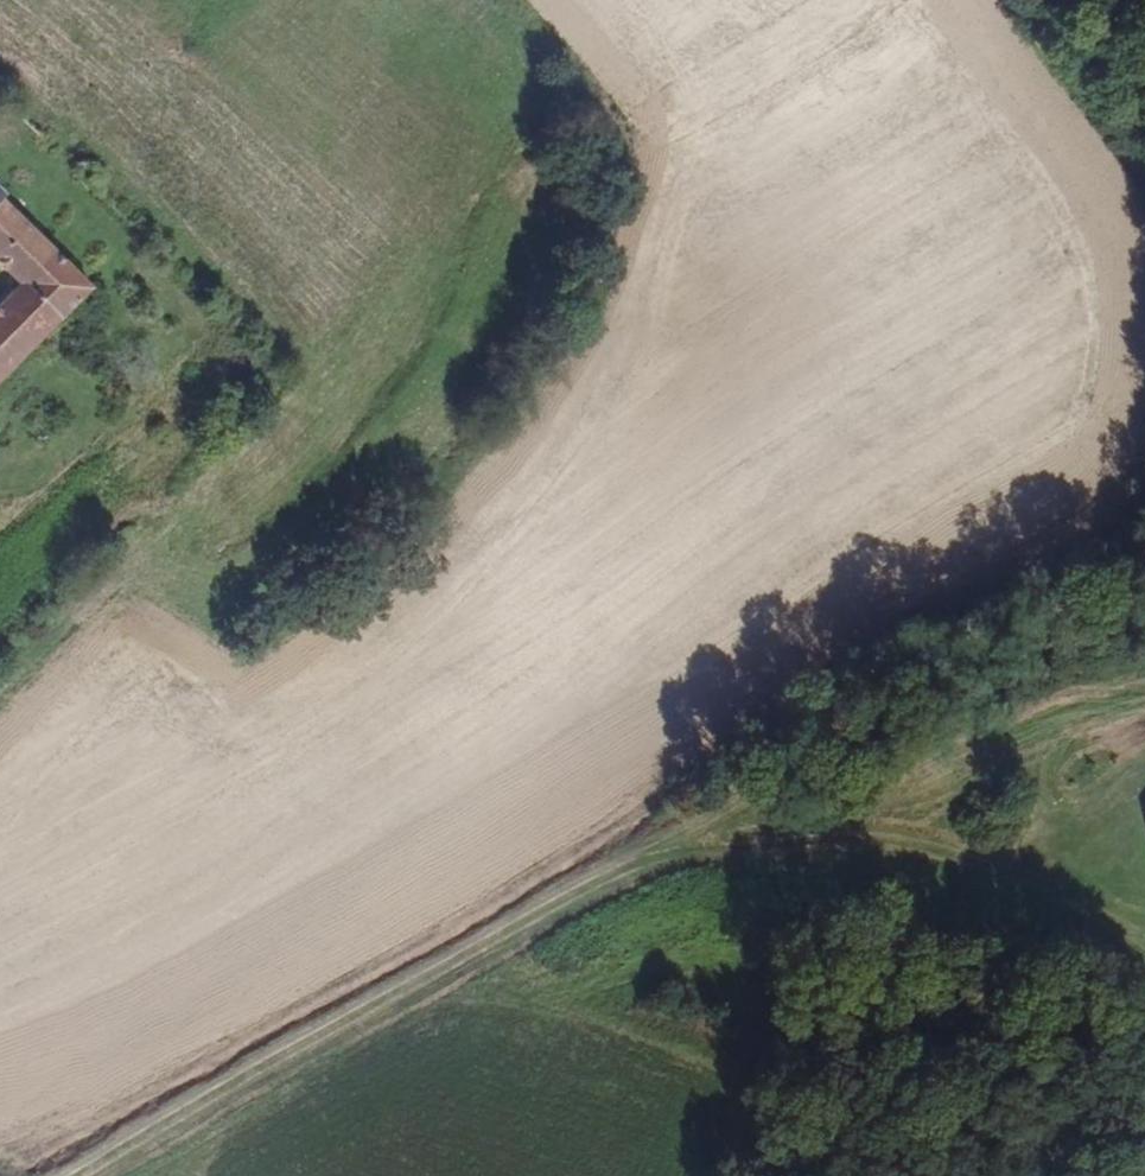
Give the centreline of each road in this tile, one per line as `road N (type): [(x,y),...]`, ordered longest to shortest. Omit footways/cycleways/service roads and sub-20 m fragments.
road 1 (track): [(78,1175),(633,862)]
road 2 (track): [(633,862),(1002,670),(1144,608)]
road 3 (track): [(633,862),(888,842),(1013,871),(1144,937)]

